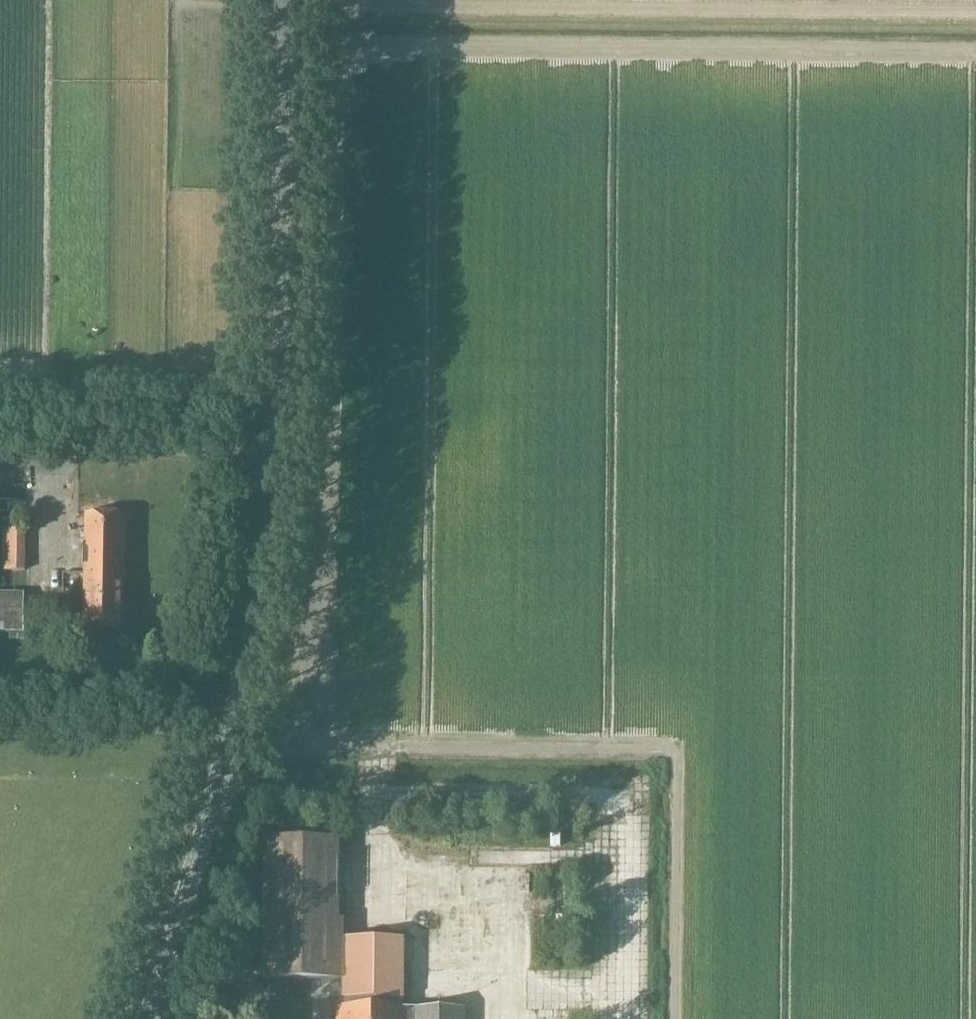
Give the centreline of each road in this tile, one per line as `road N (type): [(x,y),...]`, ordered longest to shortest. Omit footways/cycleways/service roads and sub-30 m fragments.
road 1 (unclassified): [(148,1018),(226,750),(262,549),(280,349),(283,0)]

